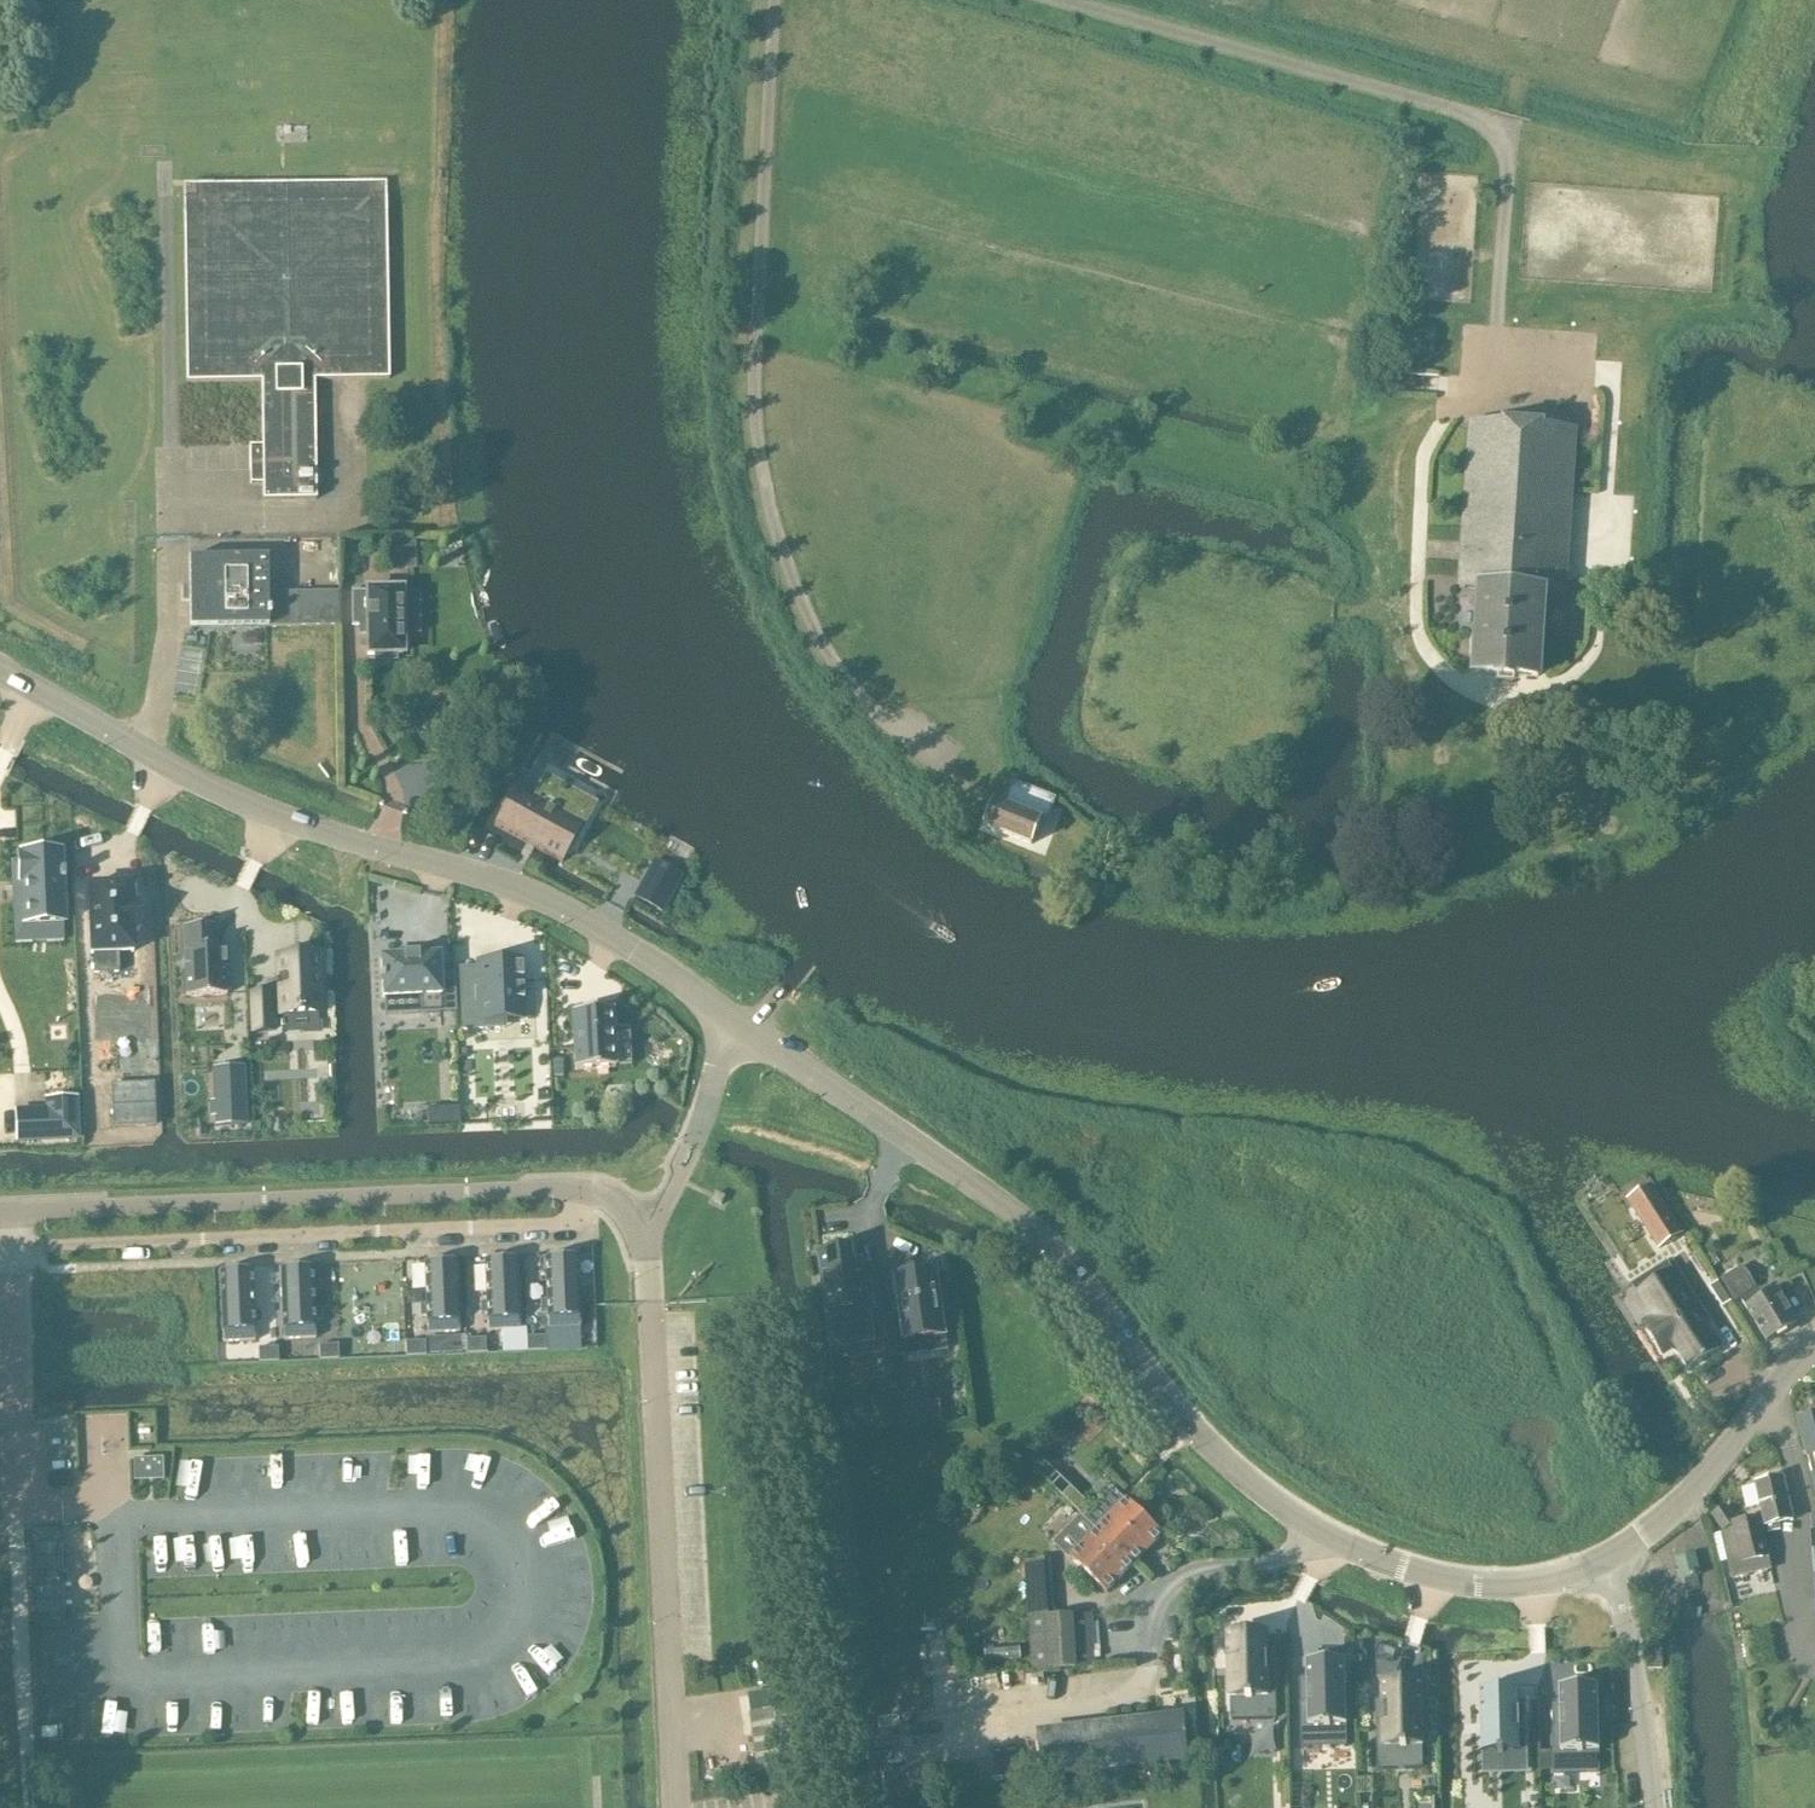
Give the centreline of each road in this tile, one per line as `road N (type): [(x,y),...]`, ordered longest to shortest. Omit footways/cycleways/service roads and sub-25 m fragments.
road 1 (tertiary): [(1611,1559),(1567,1579),(1475,1587),(1406,1572),(1335,1543),(1245,1486),(1158,1390),(1073,1270),(1010,1209),(633,950),(526,890),(242,805),(0,671)]
road 2 (residential): [(3,1210),(12,1245),(542,1222),(575,1217),(580,1188)]
road 3 (residential): [(580,1188),(3,1210)]
road 4 (track): [(15,1511),(30,1807)]
road 5 (tertiary): [(1814,1349),(1683,1510),(1611,1559)]
road 6 (unclassified): [(1611,1559),(1631,1638),(1652,1807)]

